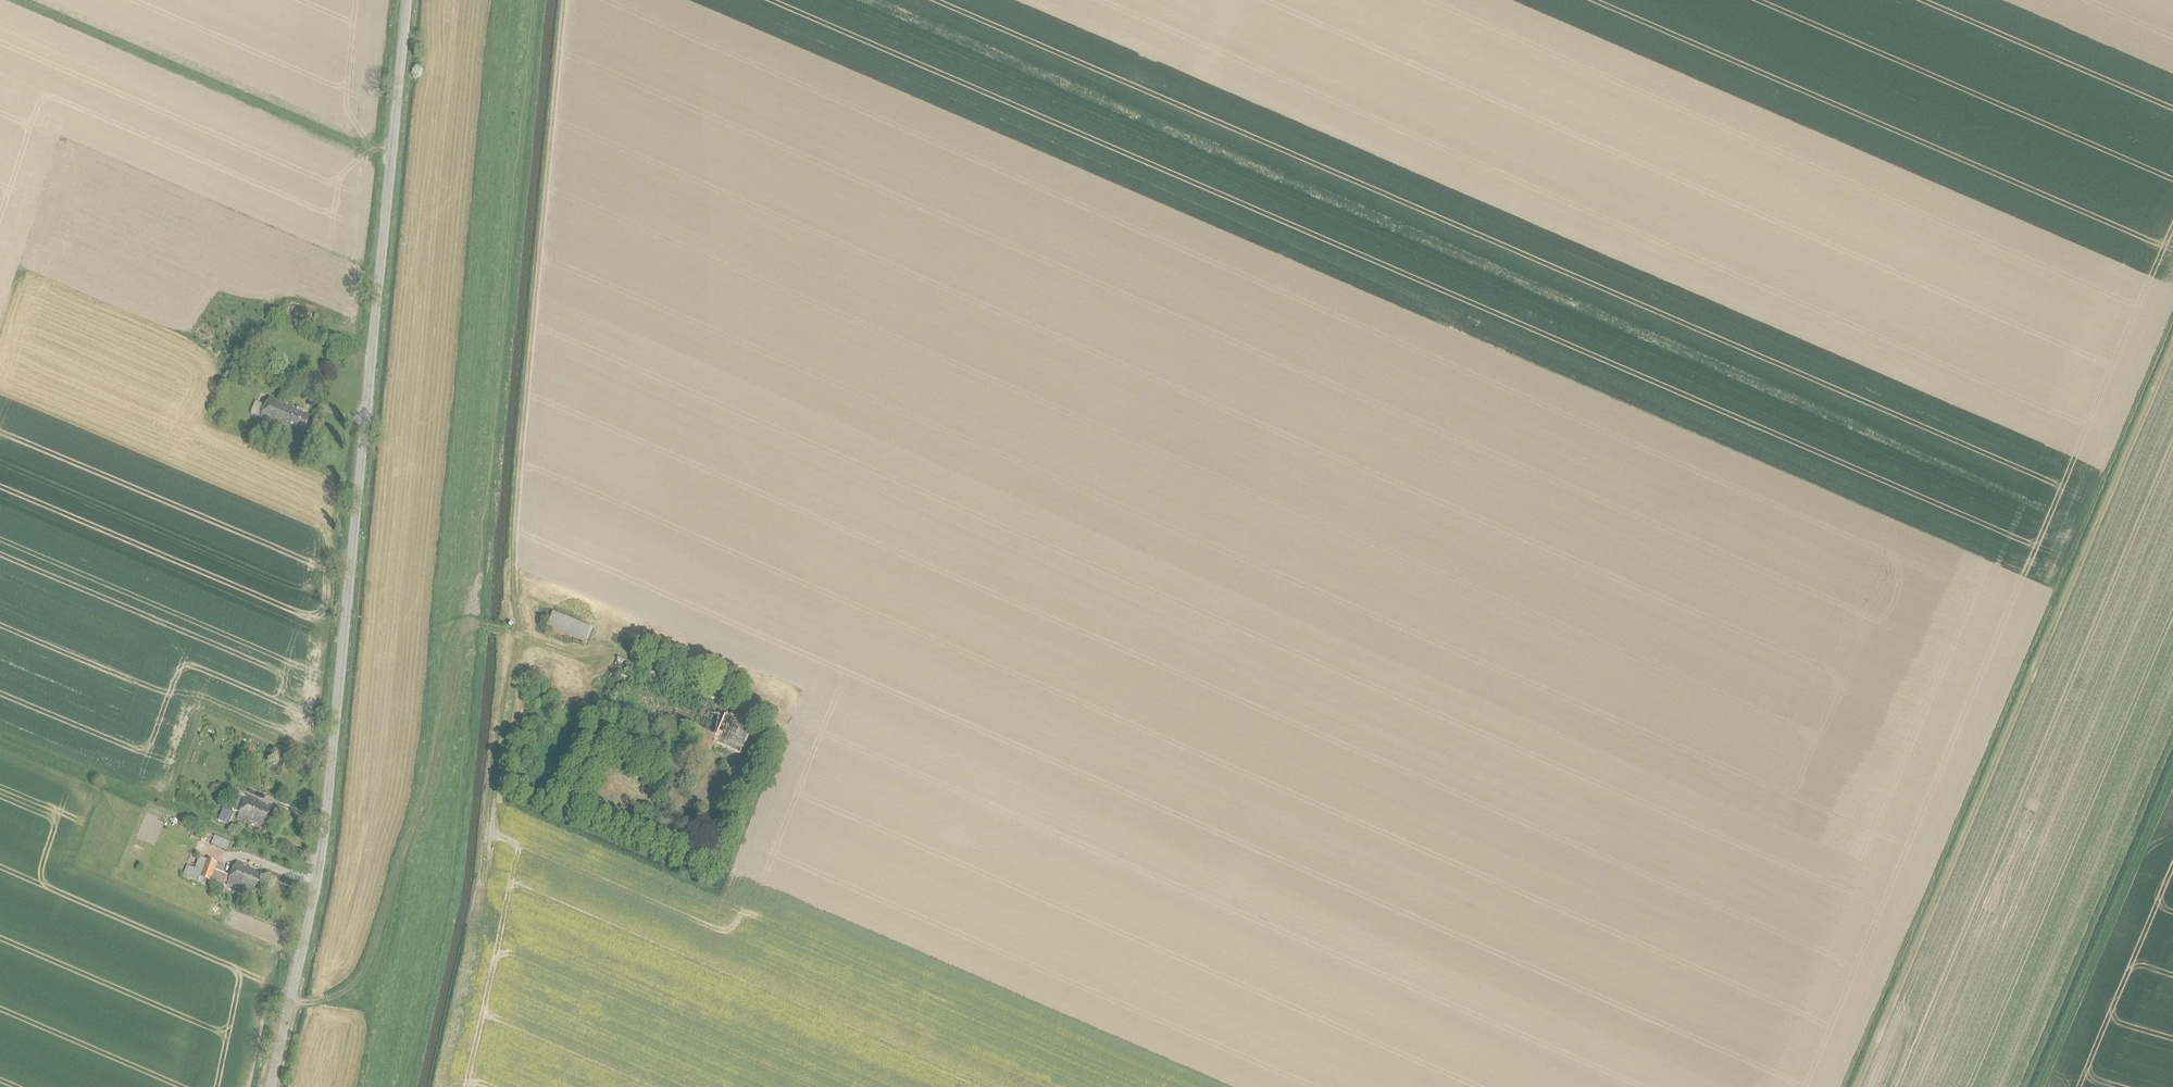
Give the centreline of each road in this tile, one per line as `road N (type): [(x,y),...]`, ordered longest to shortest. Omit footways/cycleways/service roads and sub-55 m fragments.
road 1 (tertiary): [(408,0),(325,836),(272,1086)]
road 2 (track): [(487,886),(510,687),(528,628),(518,536),(567,0)]
road 3 (track): [(2172,356),(1860,1086)]
road 4 (track): [(291,999),(308,1005),(338,996),(359,975),(404,853),(428,814),(465,634),(480,623),(526,636)]

